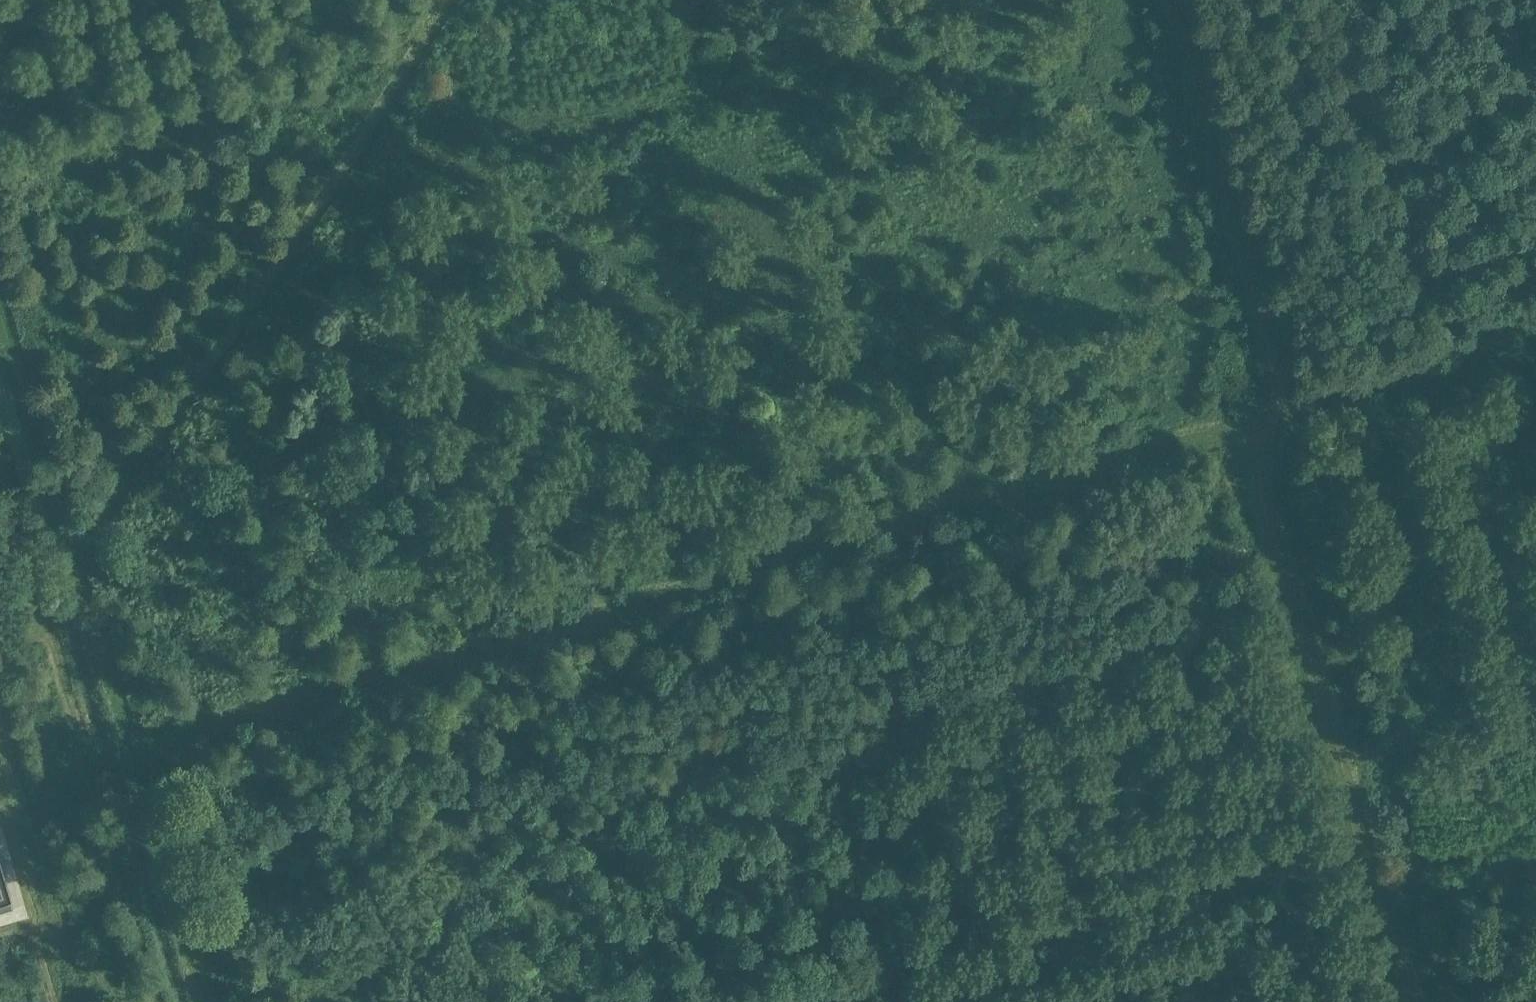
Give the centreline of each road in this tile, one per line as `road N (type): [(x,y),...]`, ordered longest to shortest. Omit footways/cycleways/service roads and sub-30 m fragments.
road 1 (track): [(1168,0),(1282,382),(1259,492),(1411,1001)]

